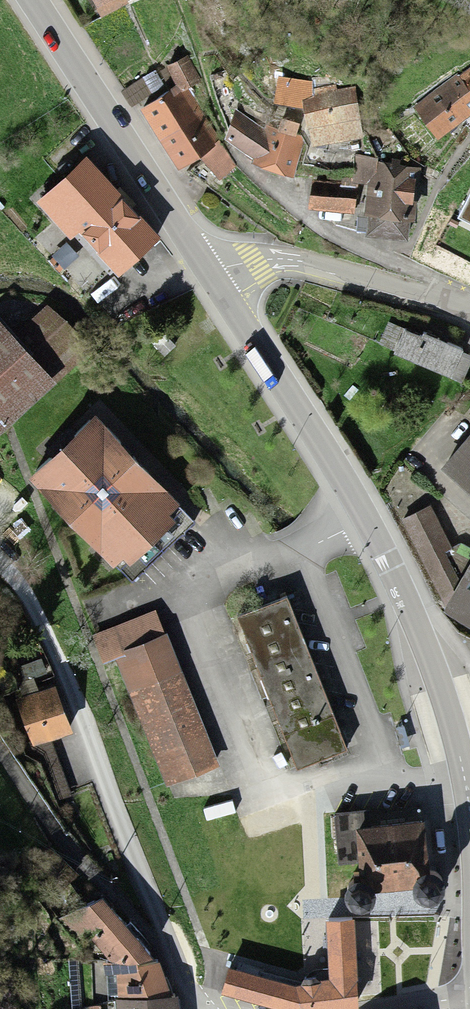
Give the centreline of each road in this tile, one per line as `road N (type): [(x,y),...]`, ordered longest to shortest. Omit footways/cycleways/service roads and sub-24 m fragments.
road 1 (secondary): [(210,274),(386,561),(442,693),(469,814)]
road 2 (residential): [(0,753),(60,843),(155,938),(201,1008)]
road 3 (secondary): [(33,0),(210,274)]
road 4 (residential): [(469,311),(301,262),(256,262),(210,274)]

